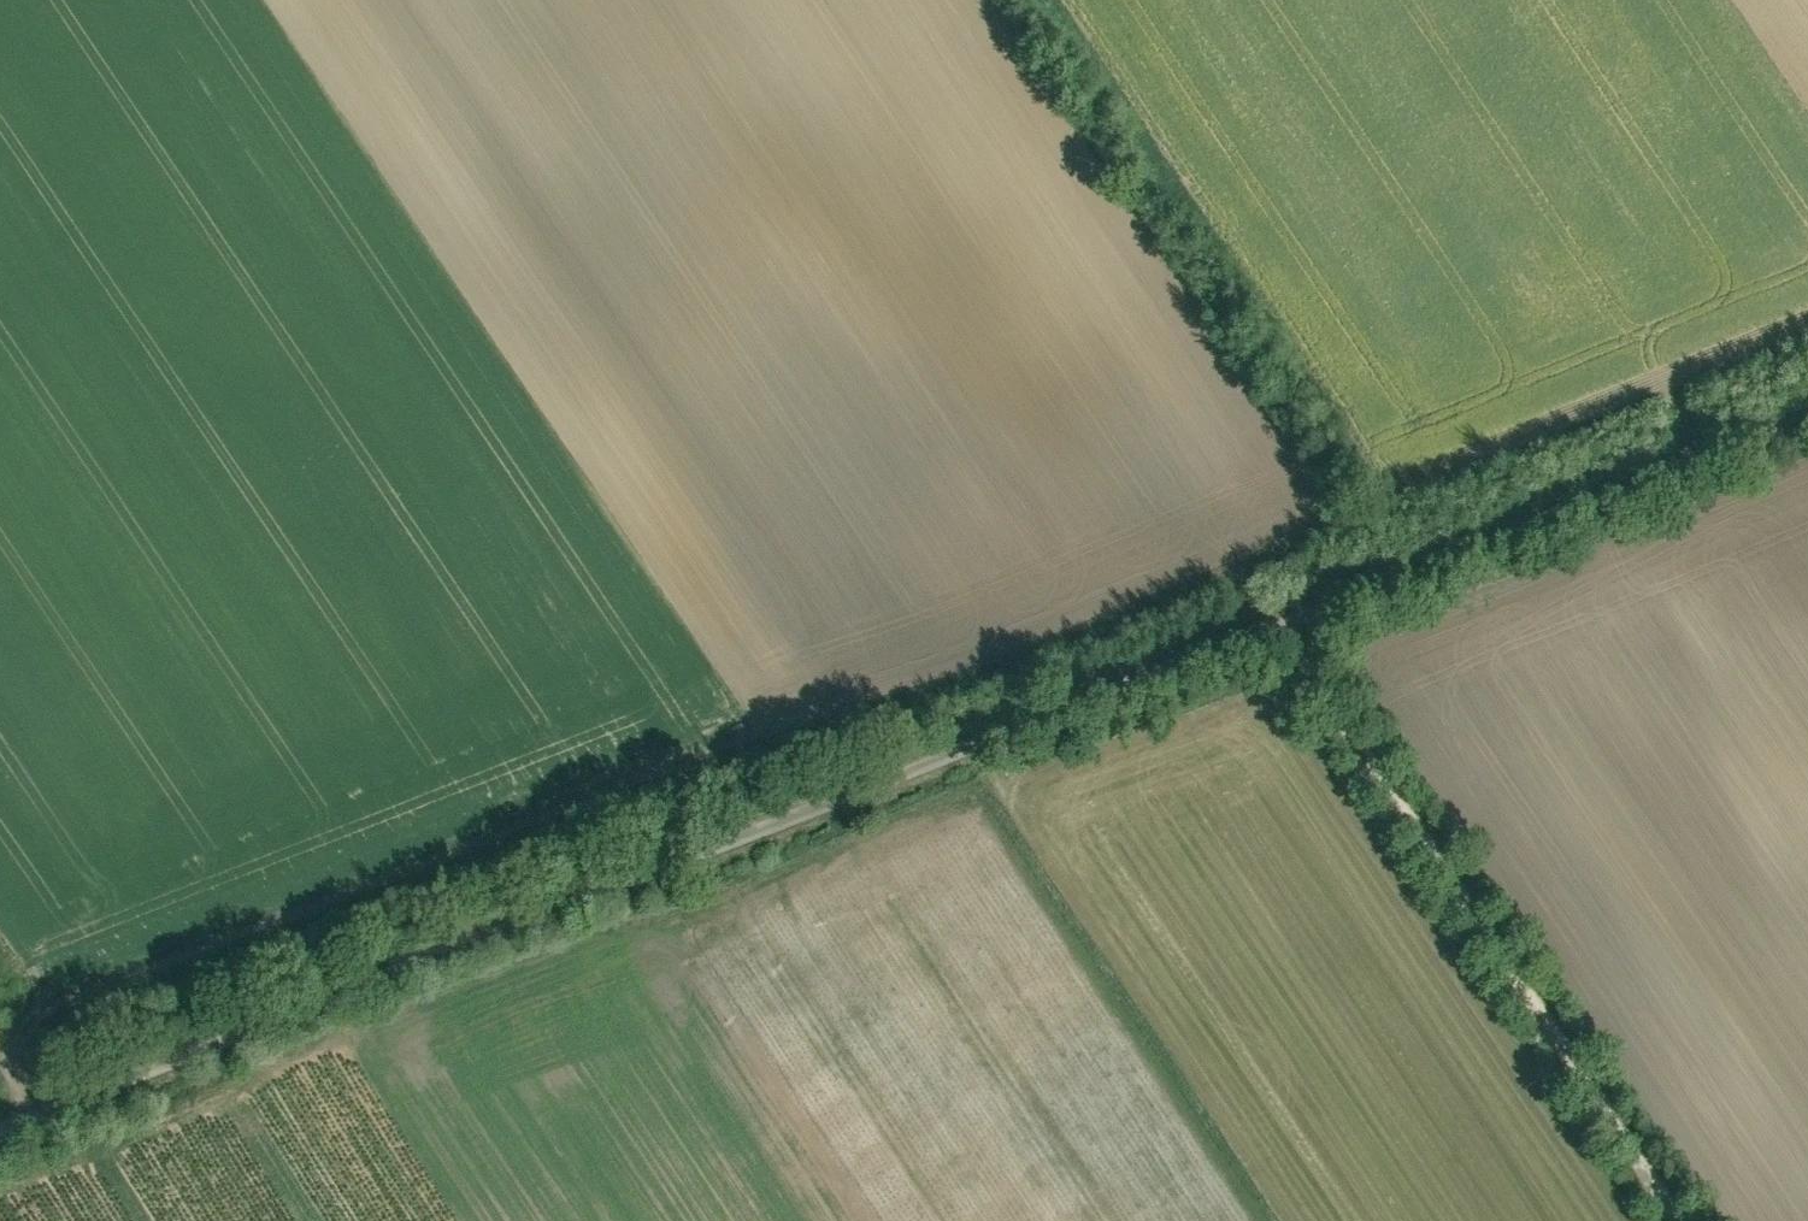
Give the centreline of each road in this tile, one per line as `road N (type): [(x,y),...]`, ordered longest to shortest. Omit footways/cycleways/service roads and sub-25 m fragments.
road 1 (track): [(0,1129),(1280,634)]
road 2 (unclassified): [(1807,420),(1280,634),(1678,1220)]

